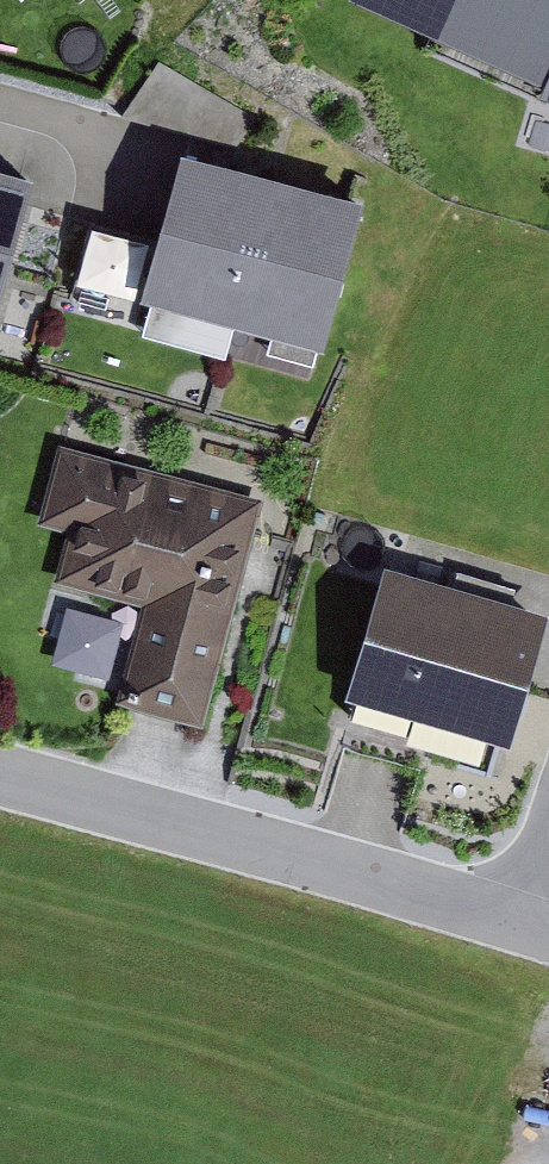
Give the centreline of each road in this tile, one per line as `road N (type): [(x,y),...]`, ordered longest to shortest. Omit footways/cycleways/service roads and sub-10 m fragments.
road 1 (residential): [(524,924),(0,778)]

